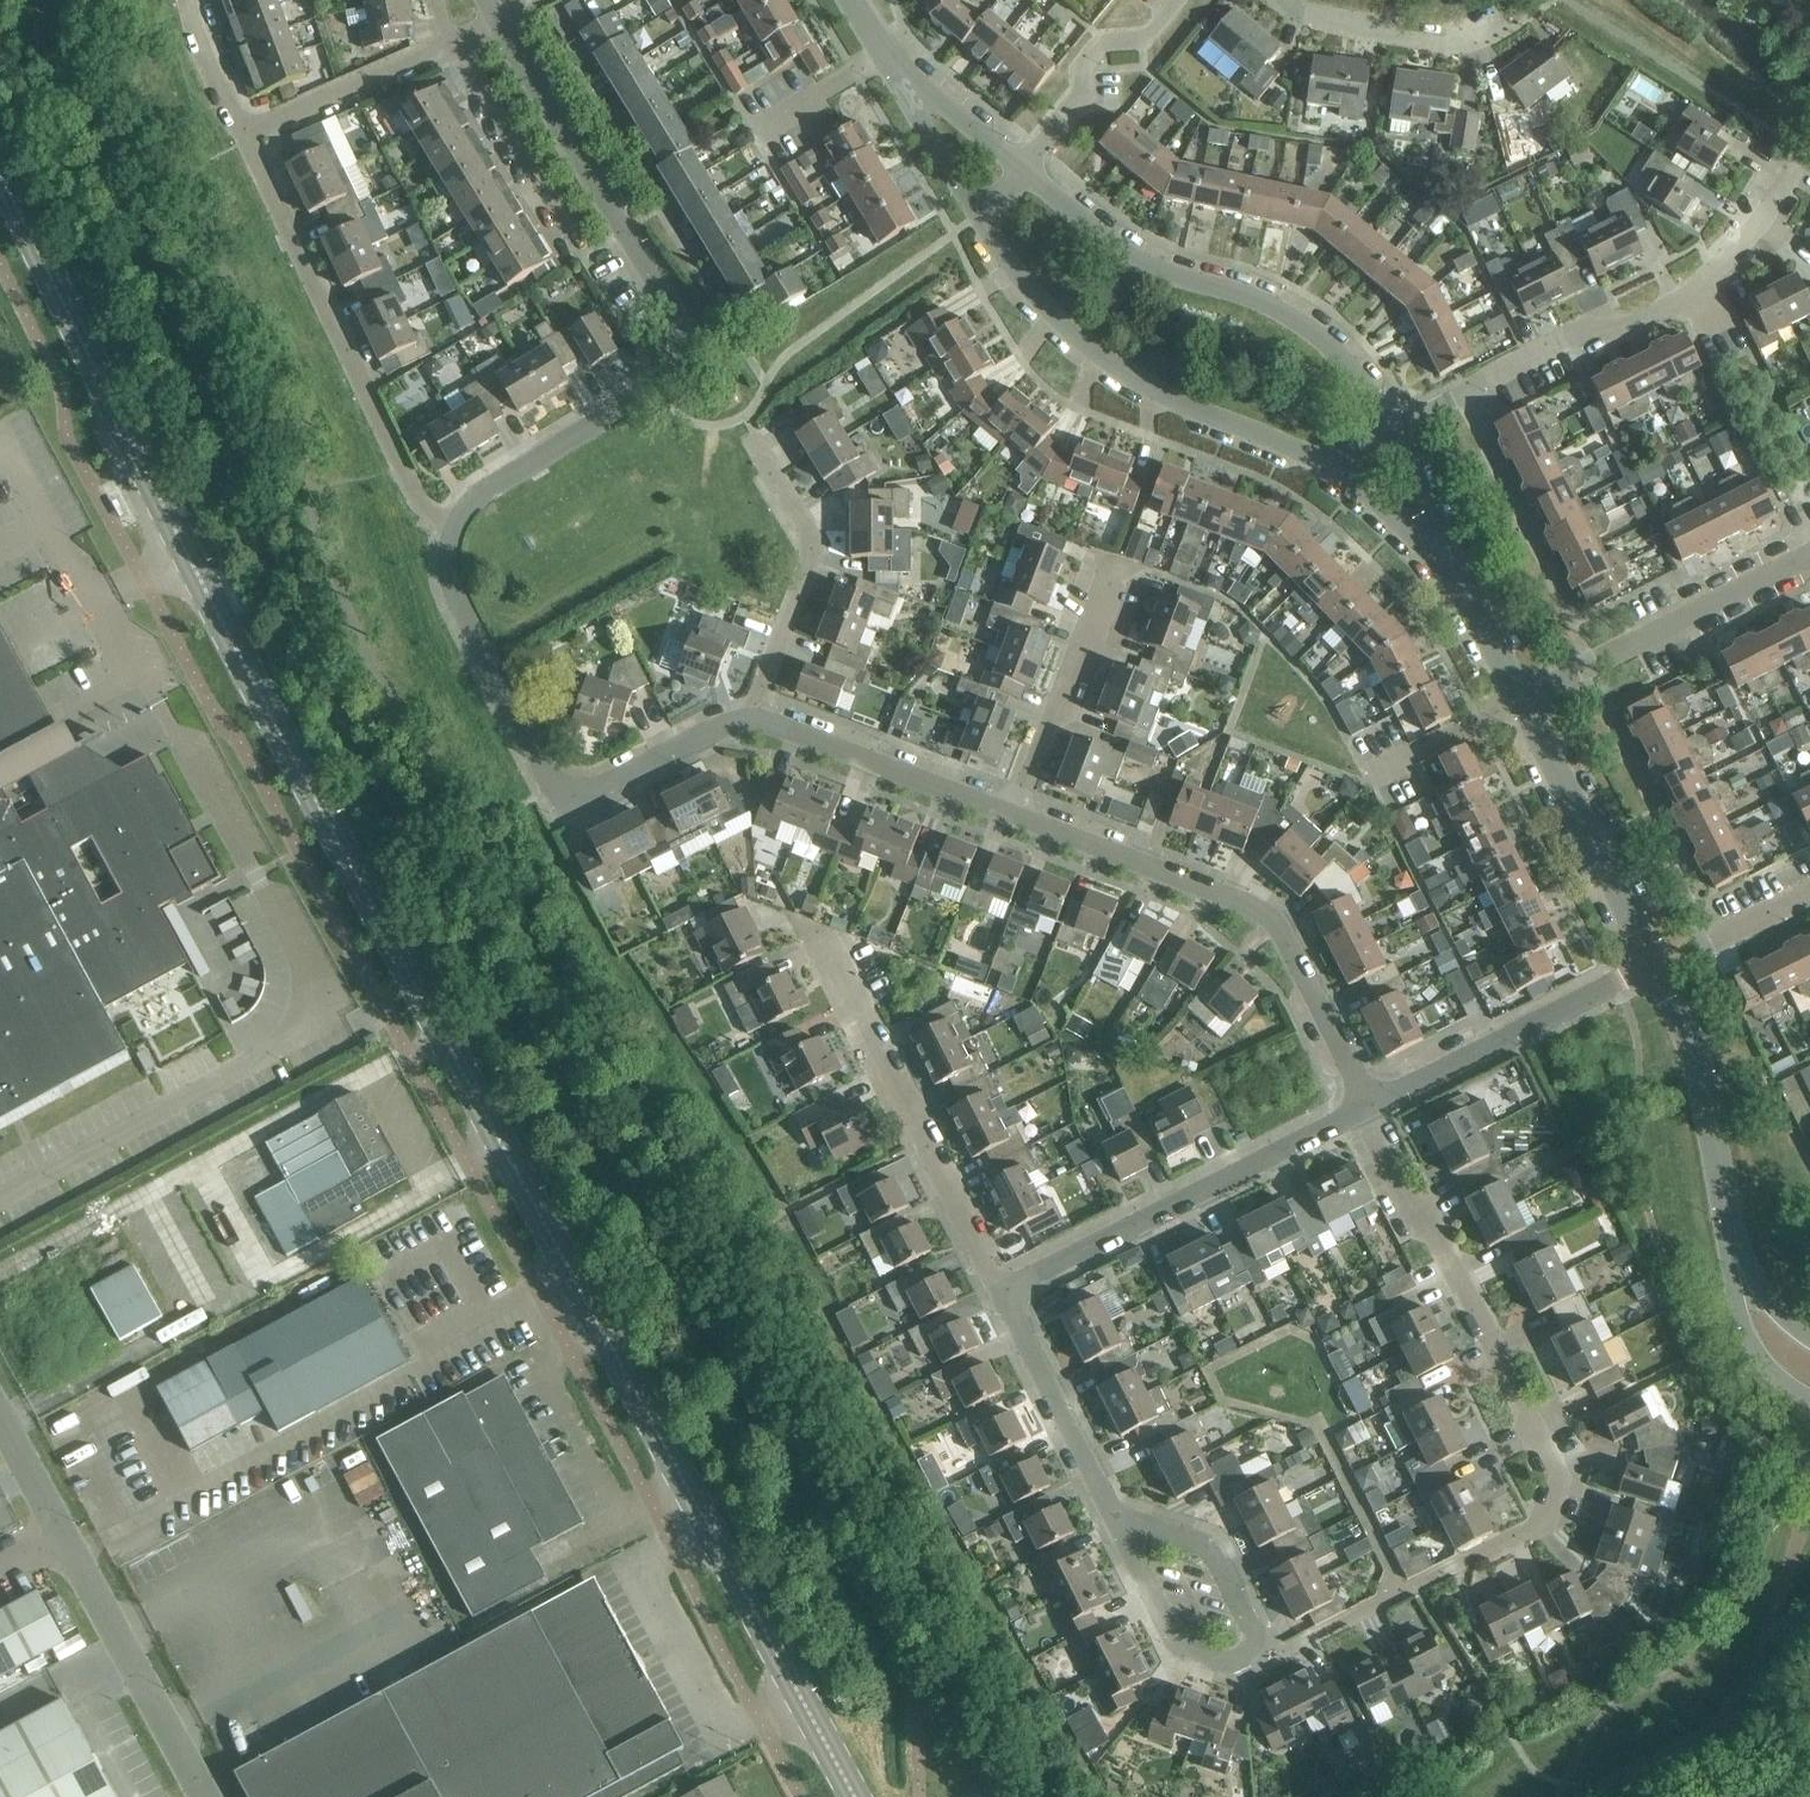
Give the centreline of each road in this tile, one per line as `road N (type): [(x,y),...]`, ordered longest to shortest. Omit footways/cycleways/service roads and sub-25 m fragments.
road 1 (secondary): [(855,1796),(202,581),(0,178)]
road 2 (residential): [(445,522),(469,497),(655,386),(674,367),(679,339),(668,307),(497,21)]
road 3 (residential): [(1401,1592),(1550,1517),(1562,1477),(1434,1229),(1416,1220),(1365,1102)]
road 4 (residential): [(750,716),(598,788),(559,789),(456,592),(445,522)]
road 5 (residential): [(1365,1102),(1285,929),(1262,907),(1011,816)]
road 6 (residential): [(1394,429),(1354,363),(1319,327),(1260,300),(1178,278),(1104,236),(1027,173)]
road 7 (residential): [(445,522),(419,499),(243,133)]
road 8 (residential): [(979,214),(1051,310),(1136,384),(1328,464)]
road 9 (unclassified): [(200,1796),(0,1422)]
road 10 (residential): [(1003,1294),(817,928)]
road 11 (residential): [(1003,1294),(1365,1102)]
road 12 (residential): [(1365,1102),(1659,968)]
road 13 (residential): [(1524,698),(1809,551)]
road 14 (residential): [(750,716),(807,580),(811,543),(752,438)]
road 15 (residential): [(1659,968),(1524,698)]
road 16 (residential): [(1011,816),(750,716)]
road 17 (residential): [(1732,1229),(1707,1090),(1659,968)]
road 18 (residential): [(1011,816),(1113,564)]
road 19 (residential): [(1465,392),(1594,324),(1623,325),(1696,291)]
road 20 (residential): [(1465,392),(1577,621)]
road 21 (residential): [(1112,1518),(1003,1294)]
road 22 (residential): [(1027,173),(1077,101),(1083,63),(1102,40),(1143,38),(1172,0)]
road 23 (residential): [(579,249),(458,43)]
road 24 (residential): [(243,133),(458,43)]
road 25 (residential): [(1286,0),(1460,48),(1510,32)]
road 26 (residential): [(1112,1518),(1173,1639),(1202,1656),(1257,1658)]
road 27 (residential): [(1257,1658),(1256,1635),(1215,1555),(1194,1541),(1112,1518)]
road 28 (residential): [(1732,1229),(1749,1337),(1761,1360),(1809,1398)]
road 29 (unclassified): [(1401,1592),(1316,1420)]
road 30 (residential): [(1328,464),(1462,583)]
road 31 (residential): [(1462,583),(1394,429)]
road 32 (residential): [(1659,968),(1809,895)]
road 33 (residential): [(1696,291),(1749,235),(1795,166)]
road 34 (residential): [(1257,1658),(1401,1592)]
road 35 (residential): [(912,84),(979,214)]
road 36 (residential): [(1027,173),(912,84)]
road 37 (residential): [(243,133),(208,62),(191,0)]
road 38 (residential): [(1809,1339),(1764,1294),(1732,1229)]
road 39 (residential): [(1524,698),(1462,583)]
road 40 (residential): [(1412,756),(1524,698)]

